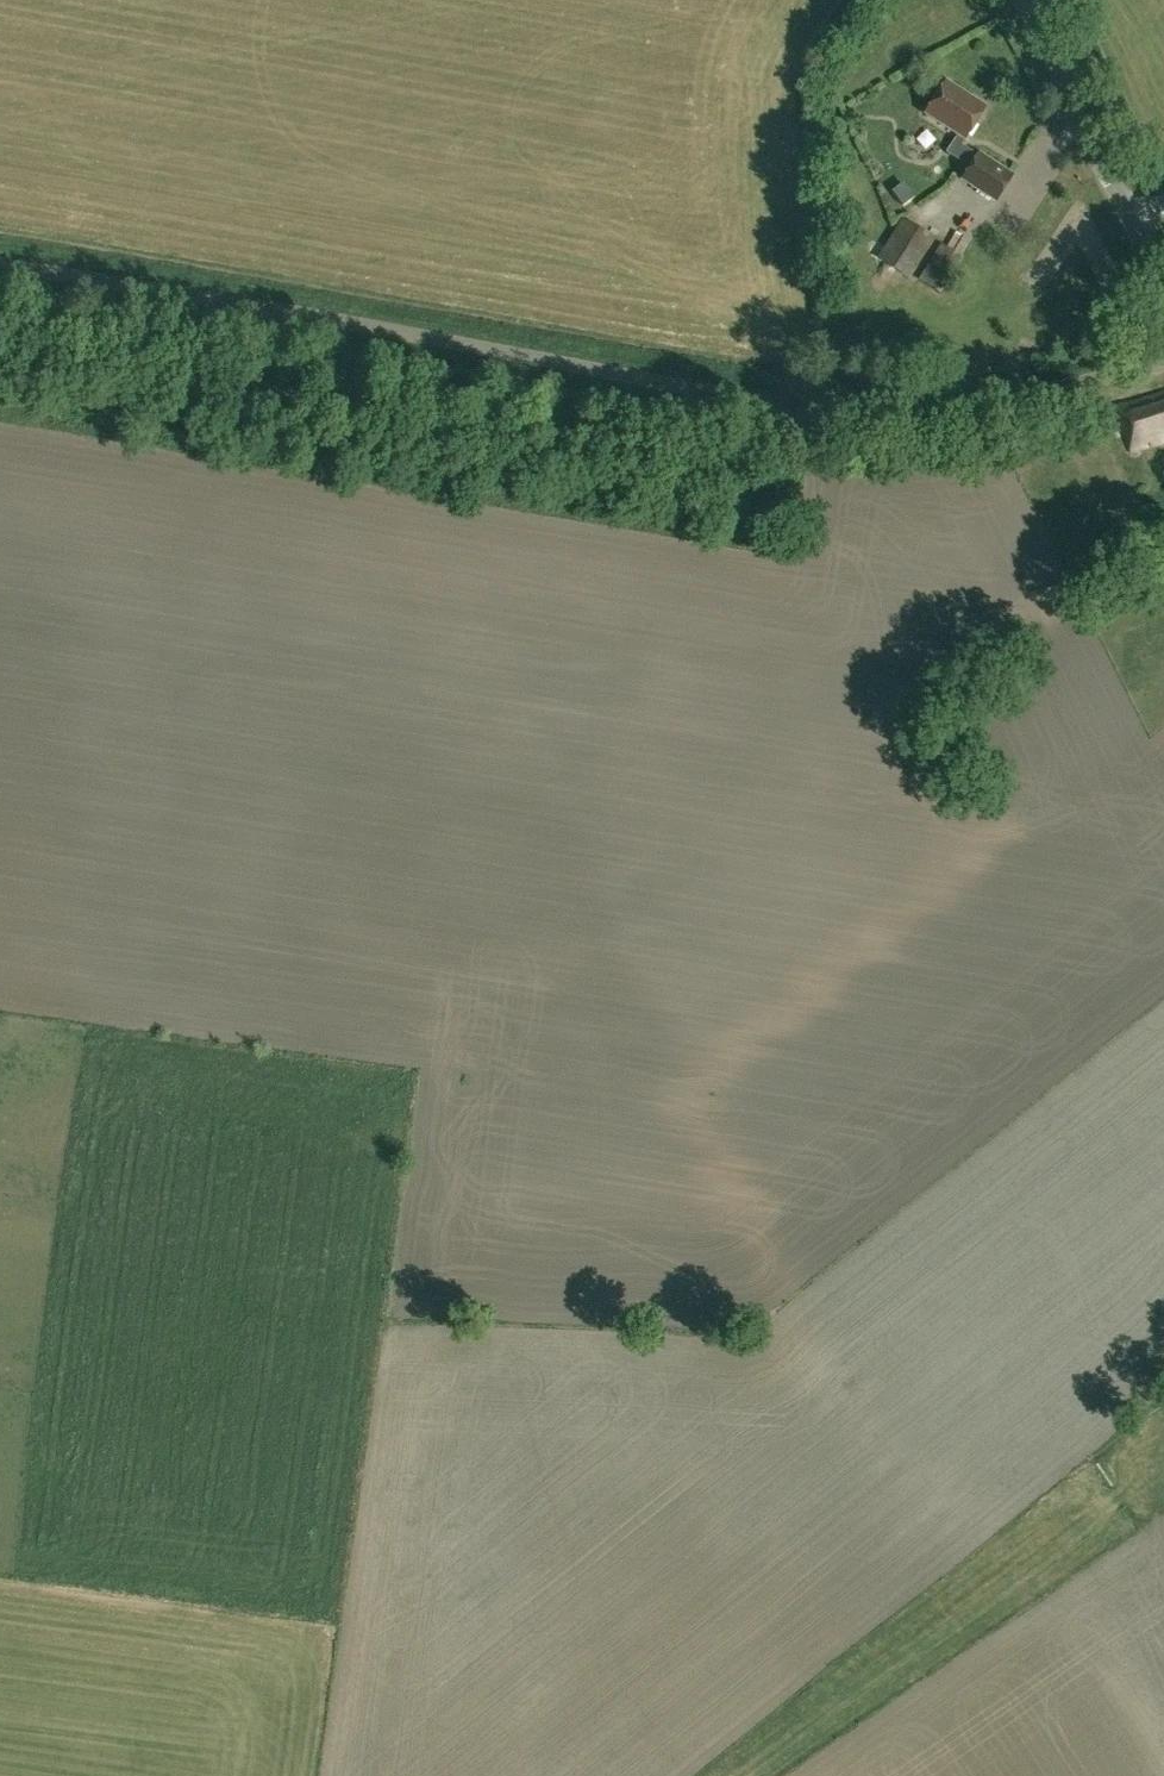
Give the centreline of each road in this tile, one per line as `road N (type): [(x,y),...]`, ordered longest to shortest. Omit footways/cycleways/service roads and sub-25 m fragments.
road 1 (unclassified): [(1163,365),(909,413),(811,410),(0,268)]
road 2 (unclassified): [(1138,218),(1027,0)]

